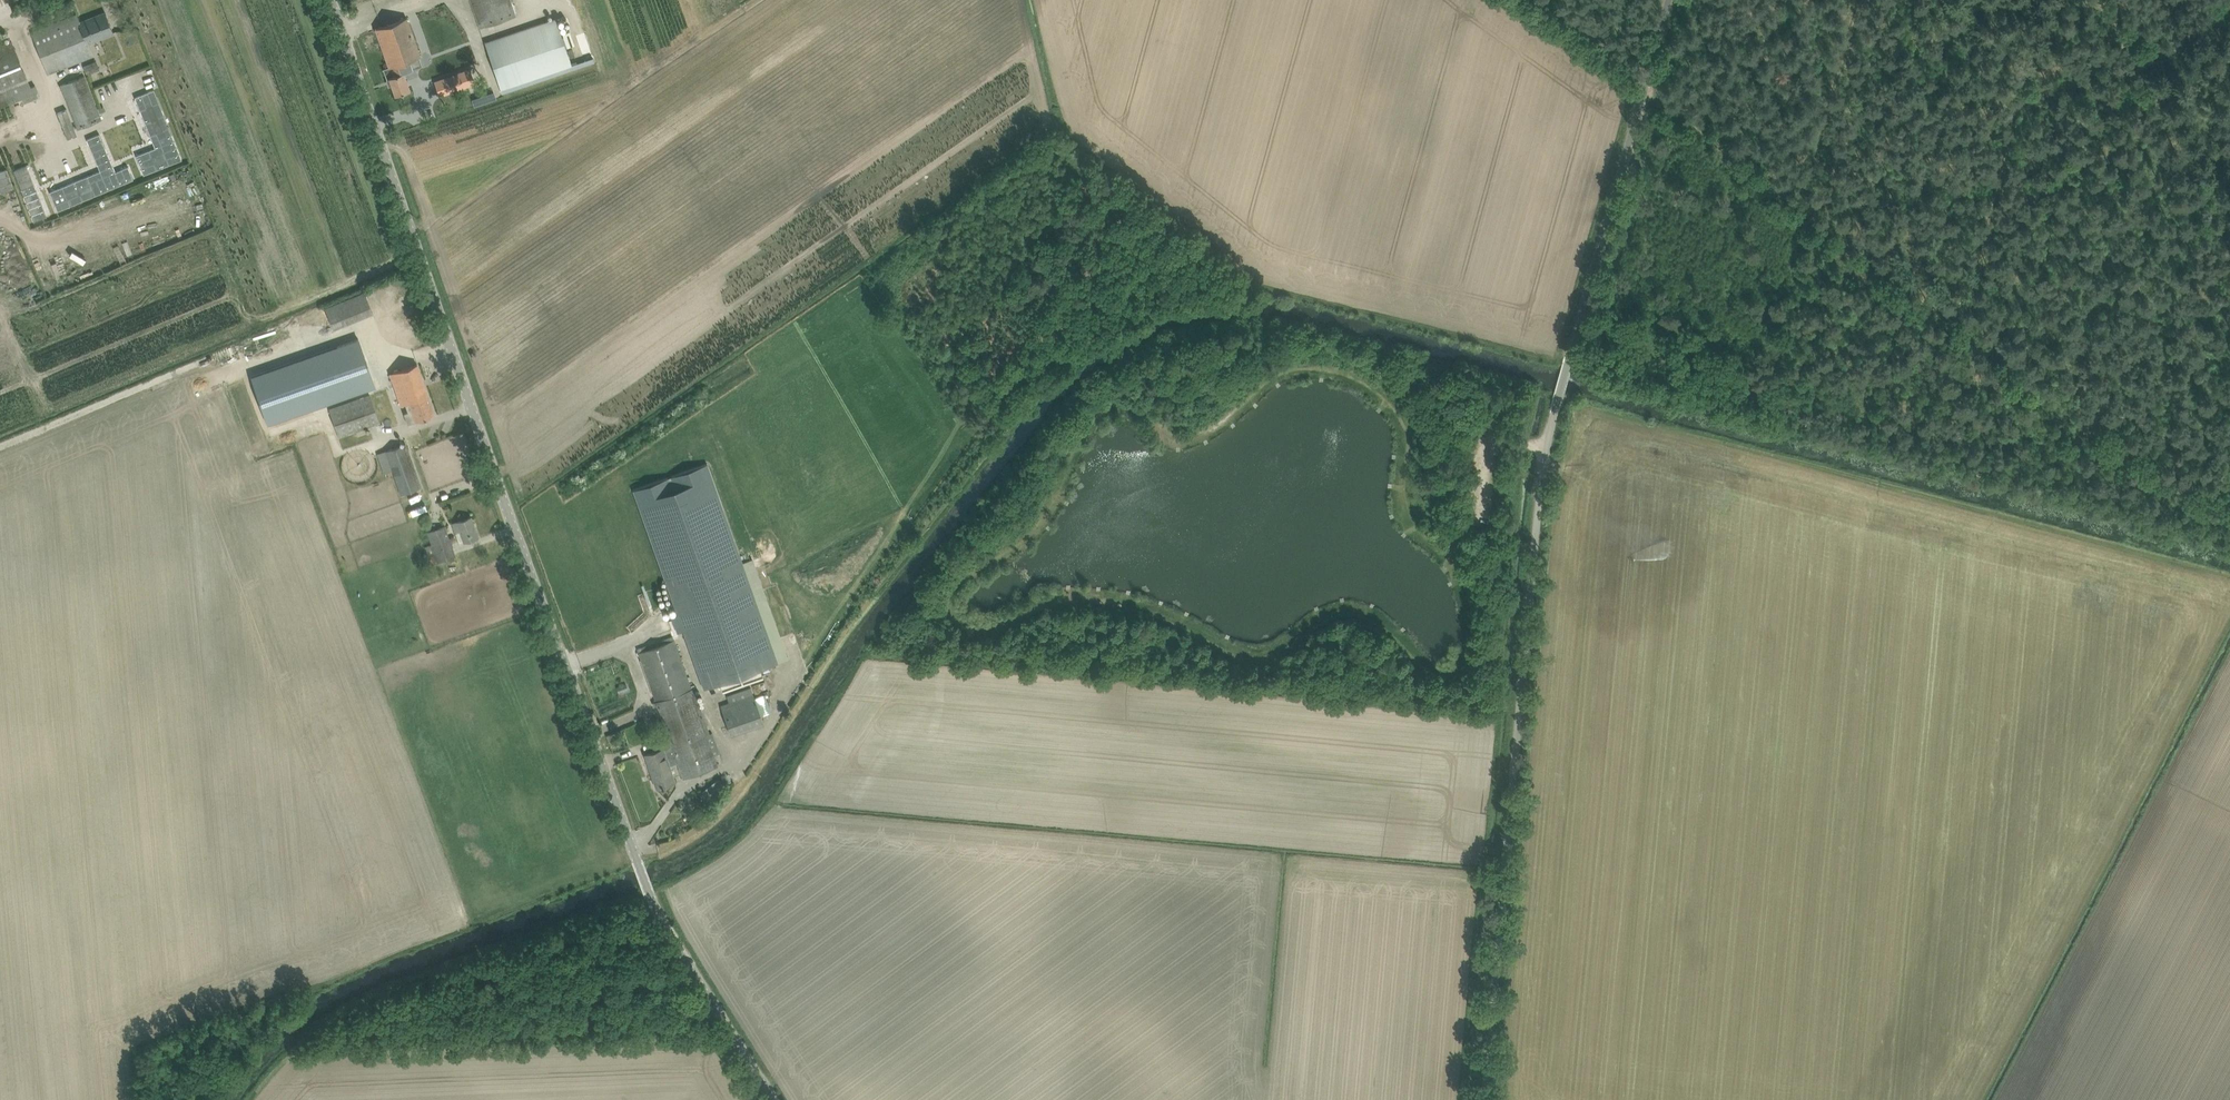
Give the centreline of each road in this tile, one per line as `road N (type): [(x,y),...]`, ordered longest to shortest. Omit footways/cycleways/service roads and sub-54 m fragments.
road 1 (unclassified): [(770,1099),(694,975),(631,846),(398,214),(328,0)]
road 2 (unclassified): [(1471,1099),(1543,449),(1667,0)]

